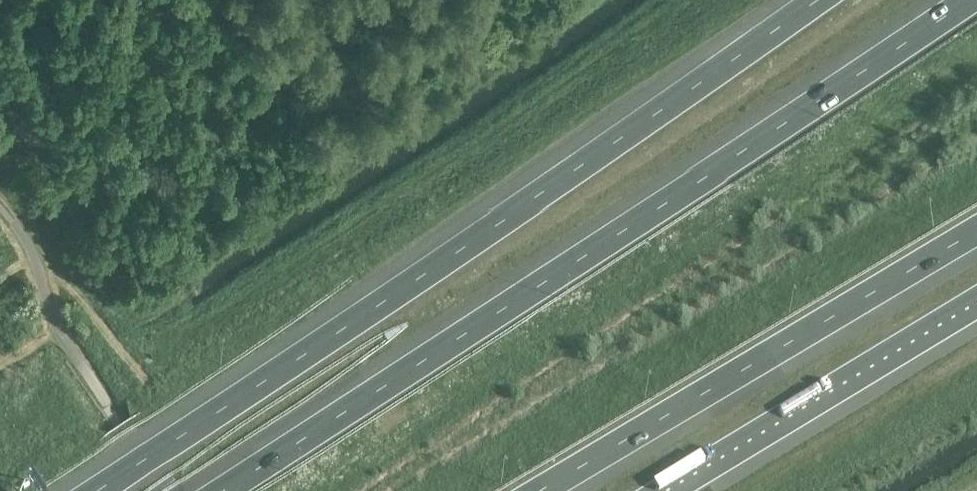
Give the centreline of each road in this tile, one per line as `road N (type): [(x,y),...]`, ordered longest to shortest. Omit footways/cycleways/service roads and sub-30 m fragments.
road 1 (motorway): [(970,0),(224,490)]
road 2 (motorway): [(819,0),(97,490)]
road 3 (motorway): [(542,490),(976,228)]
road 4 (motorway): [(666,490),(976,303)]

